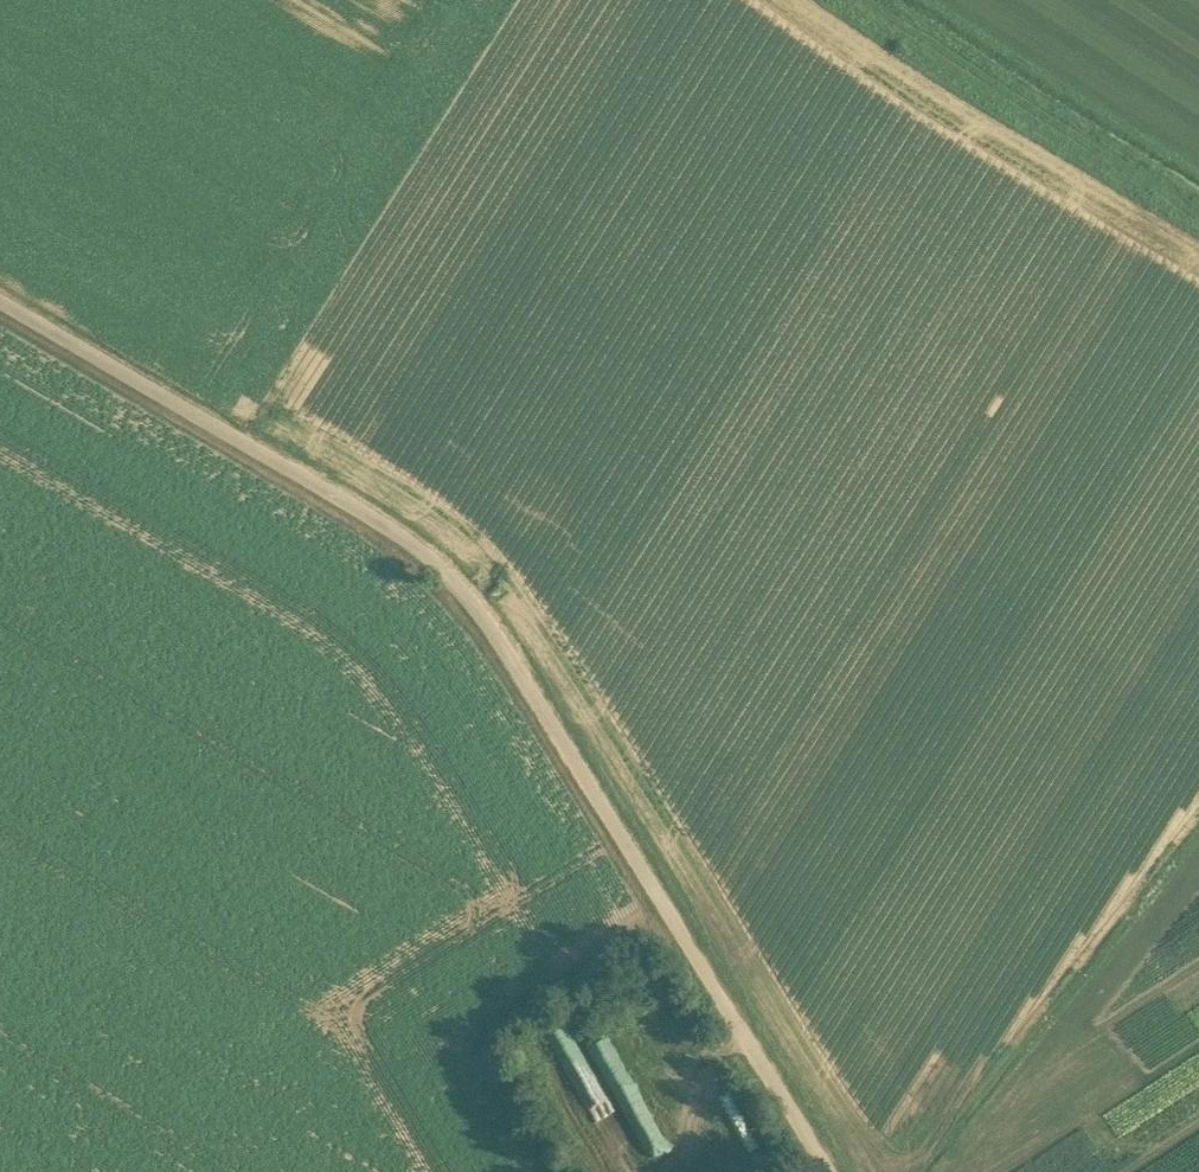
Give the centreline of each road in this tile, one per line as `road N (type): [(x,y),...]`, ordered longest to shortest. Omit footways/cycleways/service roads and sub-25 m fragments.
road 1 (unclassified): [(0,303),(343,499),(474,603),(656,919),(814,1171)]

